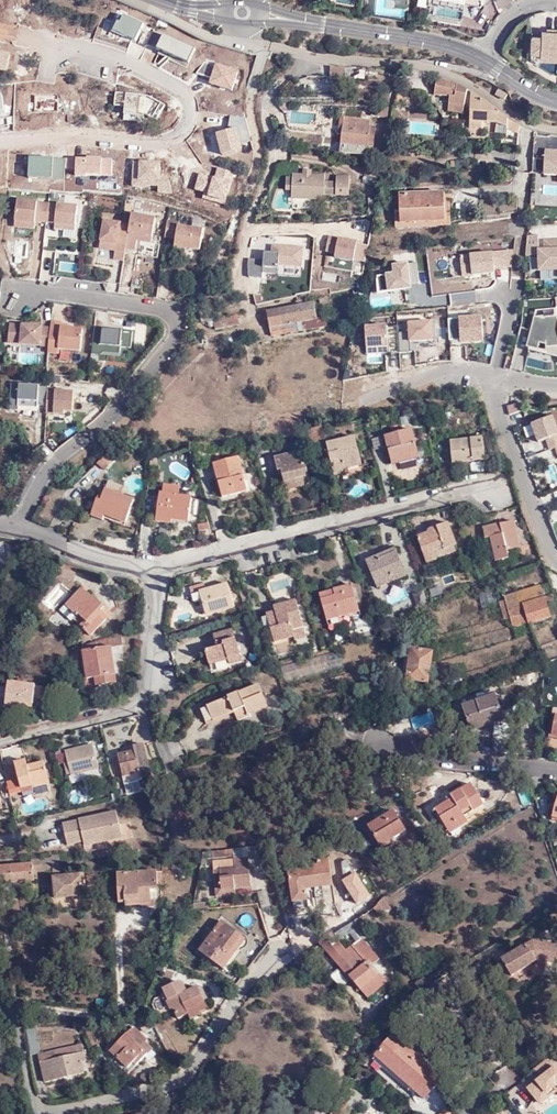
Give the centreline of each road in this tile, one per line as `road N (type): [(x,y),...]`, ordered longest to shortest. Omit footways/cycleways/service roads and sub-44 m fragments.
road 1 (residential): [(14,524),(60,455),(107,419),(182,329),(161,308),(18,291)]
road 2 (residential): [(0,142),(86,136),(159,142),(187,125),(189,102),(179,87),(108,55),(36,38)]
road 3 (residential): [(490,485),(156,573)]
road 4 (residential): [(246,28),(251,40),(272,46),(443,73),(556,131)]
road 5 (residential): [(277,952),(182,1079),(42,1111)]
road 6 (residential): [(0,736),(149,703),(156,573)]
road 7 (residential): [(337,745),(556,769)]
road 8 (residential): [(509,378),(499,400),(556,562)]
road 9 (tertiary): [(300,22),(440,43),(482,59)]
road 10 (residential): [(156,573),(14,524)]
road 11 (residential): [(509,378),(462,370),(373,398)]
road 12 (residential): [(0,992),(42,1111)]

